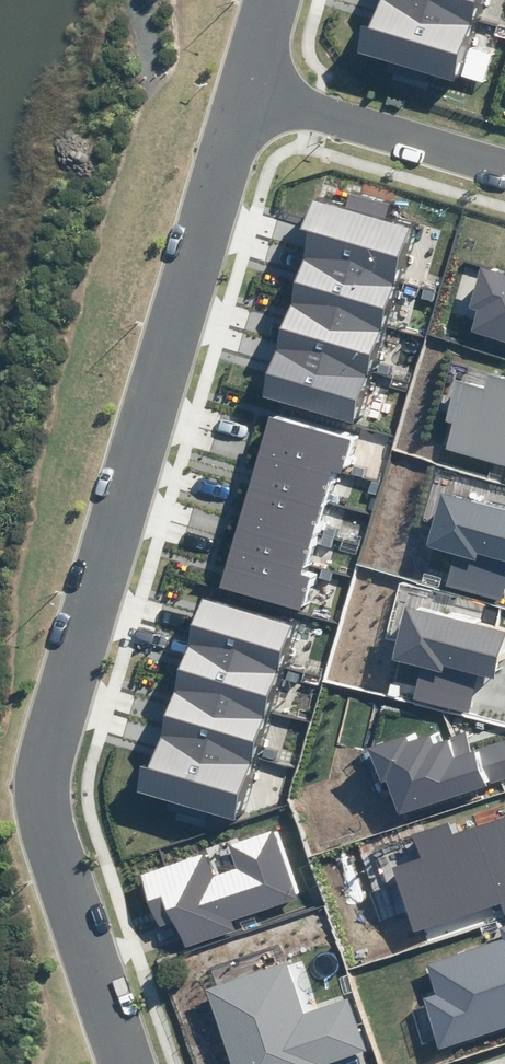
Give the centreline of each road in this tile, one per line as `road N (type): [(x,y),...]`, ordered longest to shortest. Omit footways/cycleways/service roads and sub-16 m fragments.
road 1 (residential): [(120,1063),(32,790),(30,733),(237,94)]
road 2 (residential): [(237,94),(504,168)]

